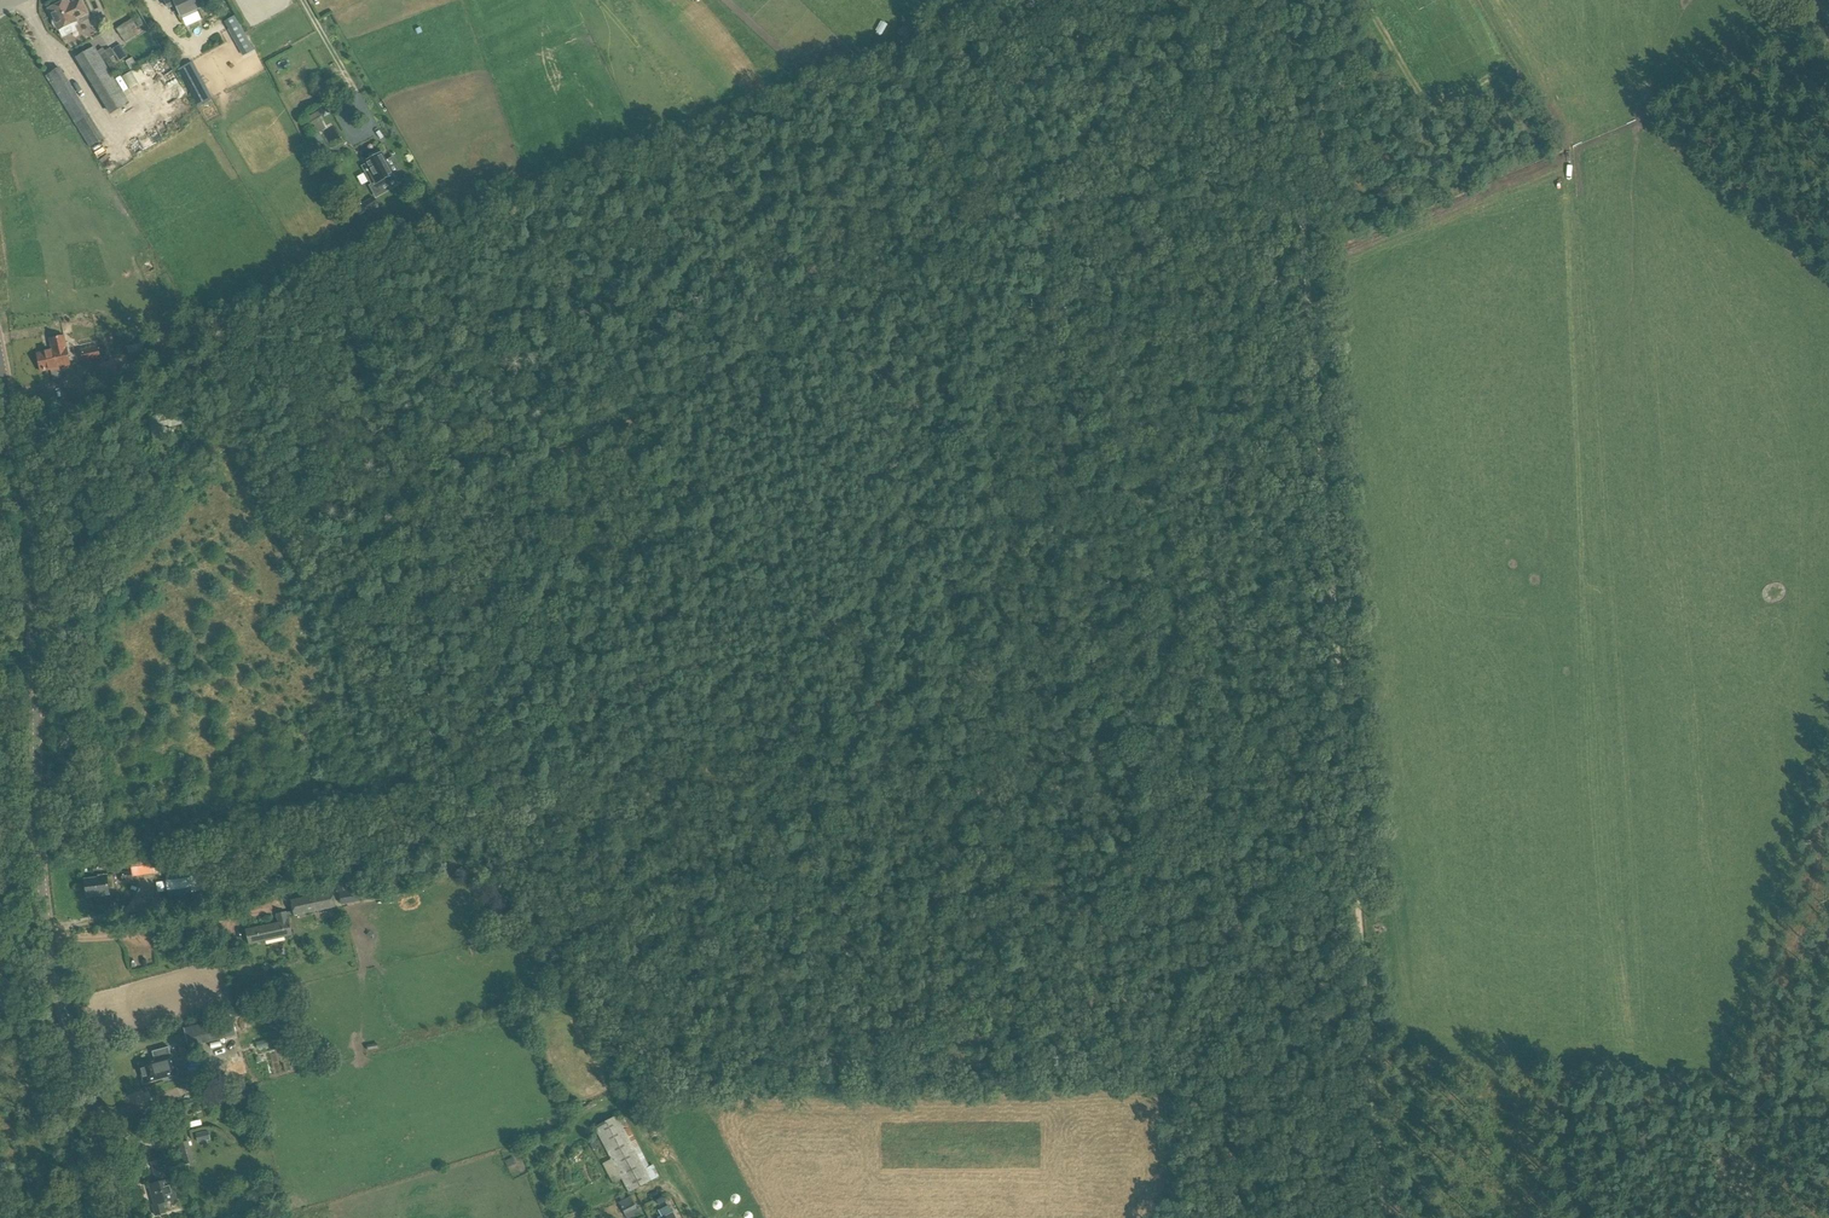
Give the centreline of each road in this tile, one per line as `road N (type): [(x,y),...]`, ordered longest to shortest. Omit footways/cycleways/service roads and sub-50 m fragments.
road 1 (track): [(1284,0),(1390,1217)]
road 2 (secondary): [(123,1217),(48,934),(32,616),(0,361)]
road 3 (track): [(550,956),(622,930),(704,916),(1088,882),(1142,867),(1360,857)]
road 4 (track): [(0,961),(73,1217)]
road 5 (track): [(135,508),(32,616)]

